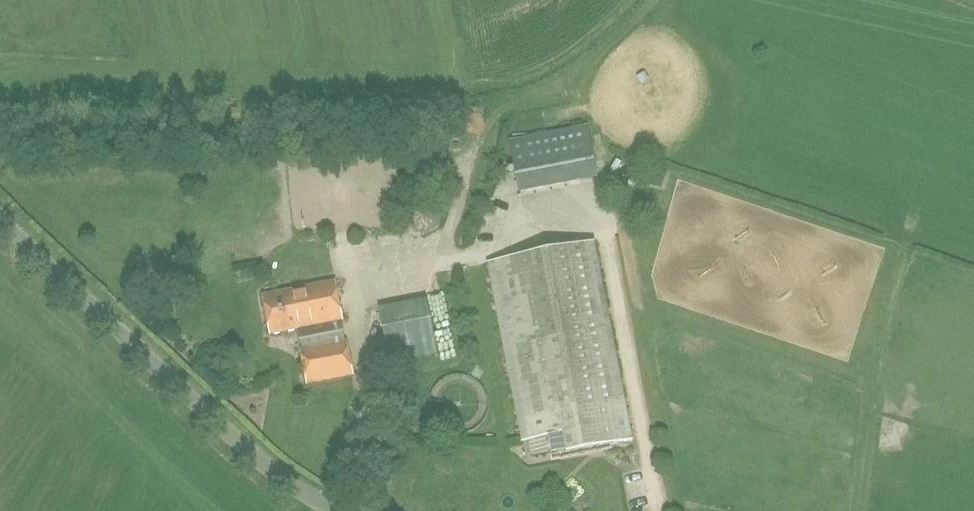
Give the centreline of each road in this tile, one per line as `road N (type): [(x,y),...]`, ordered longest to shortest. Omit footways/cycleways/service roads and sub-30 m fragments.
road 1 (track): [(0,110),(508,96)]
road 2 (unclassified): [(335,510),(264,464),(0,221)]
road 3 (track): [(656,0),(575,76),(508,96),(468,171)]

